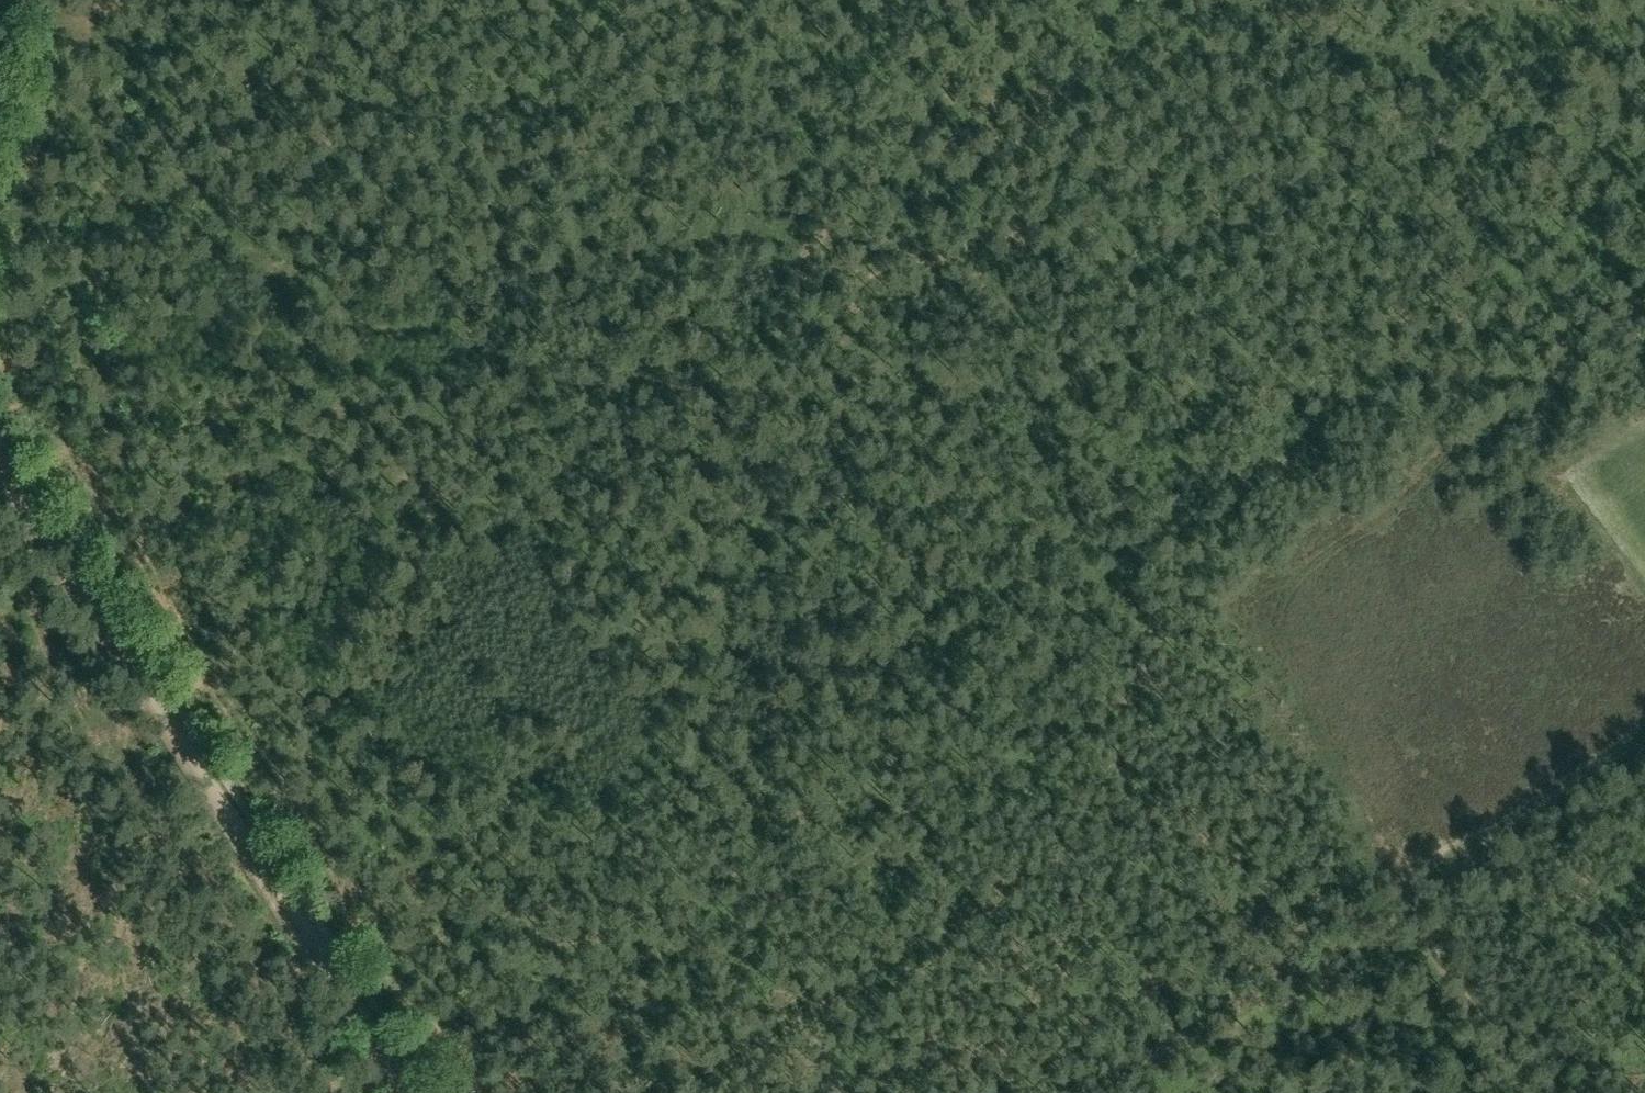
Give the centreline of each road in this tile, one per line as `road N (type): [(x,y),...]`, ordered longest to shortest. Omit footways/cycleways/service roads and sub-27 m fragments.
road 1 (track): [(426,1092),(0,442)]

